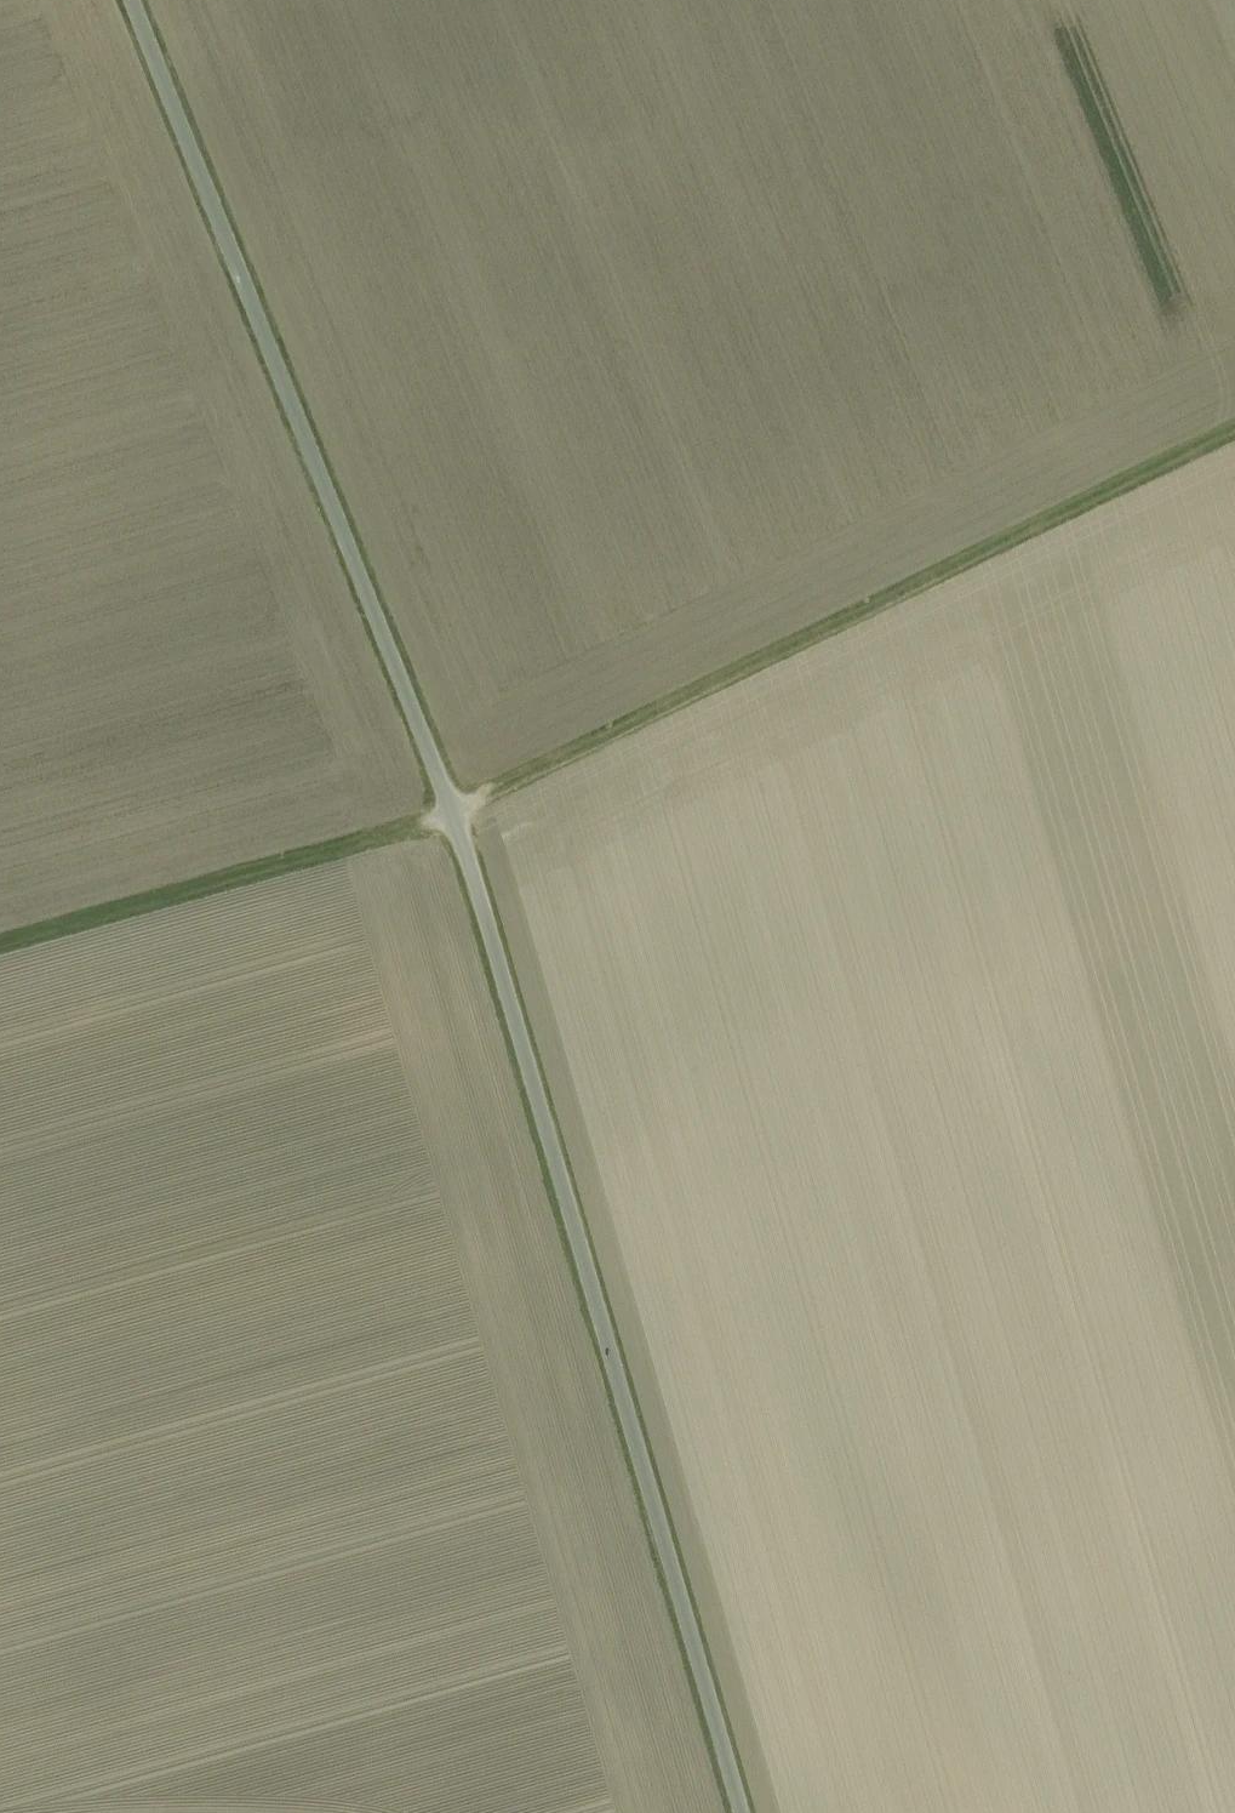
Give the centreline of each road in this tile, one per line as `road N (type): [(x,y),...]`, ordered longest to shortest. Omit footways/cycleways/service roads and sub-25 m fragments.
road 1 (unclassified): [(742,1812),(456,813),(133,0)]
road 2 (track): [(0,949),(416,831),(1234,436)]

